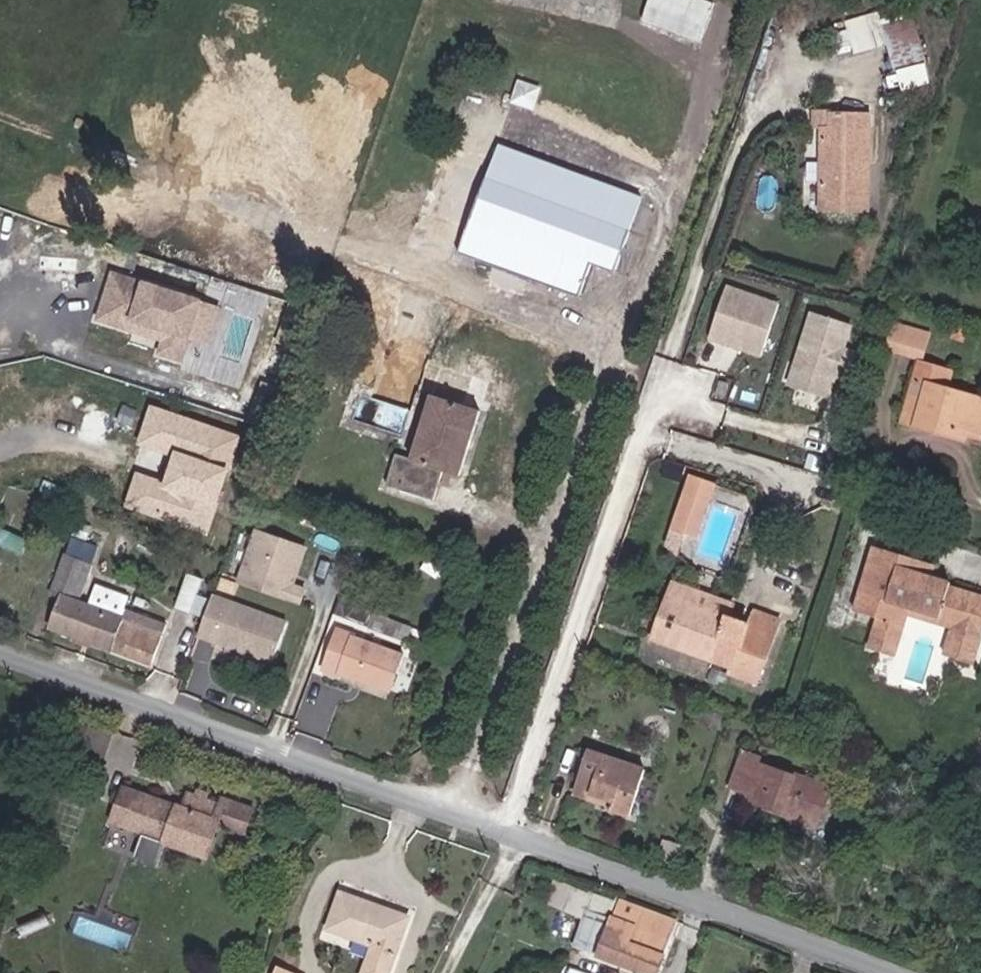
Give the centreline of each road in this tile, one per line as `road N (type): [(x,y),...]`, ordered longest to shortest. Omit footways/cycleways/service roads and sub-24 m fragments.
road 1 (residential): [(0,659),(865,972)]

